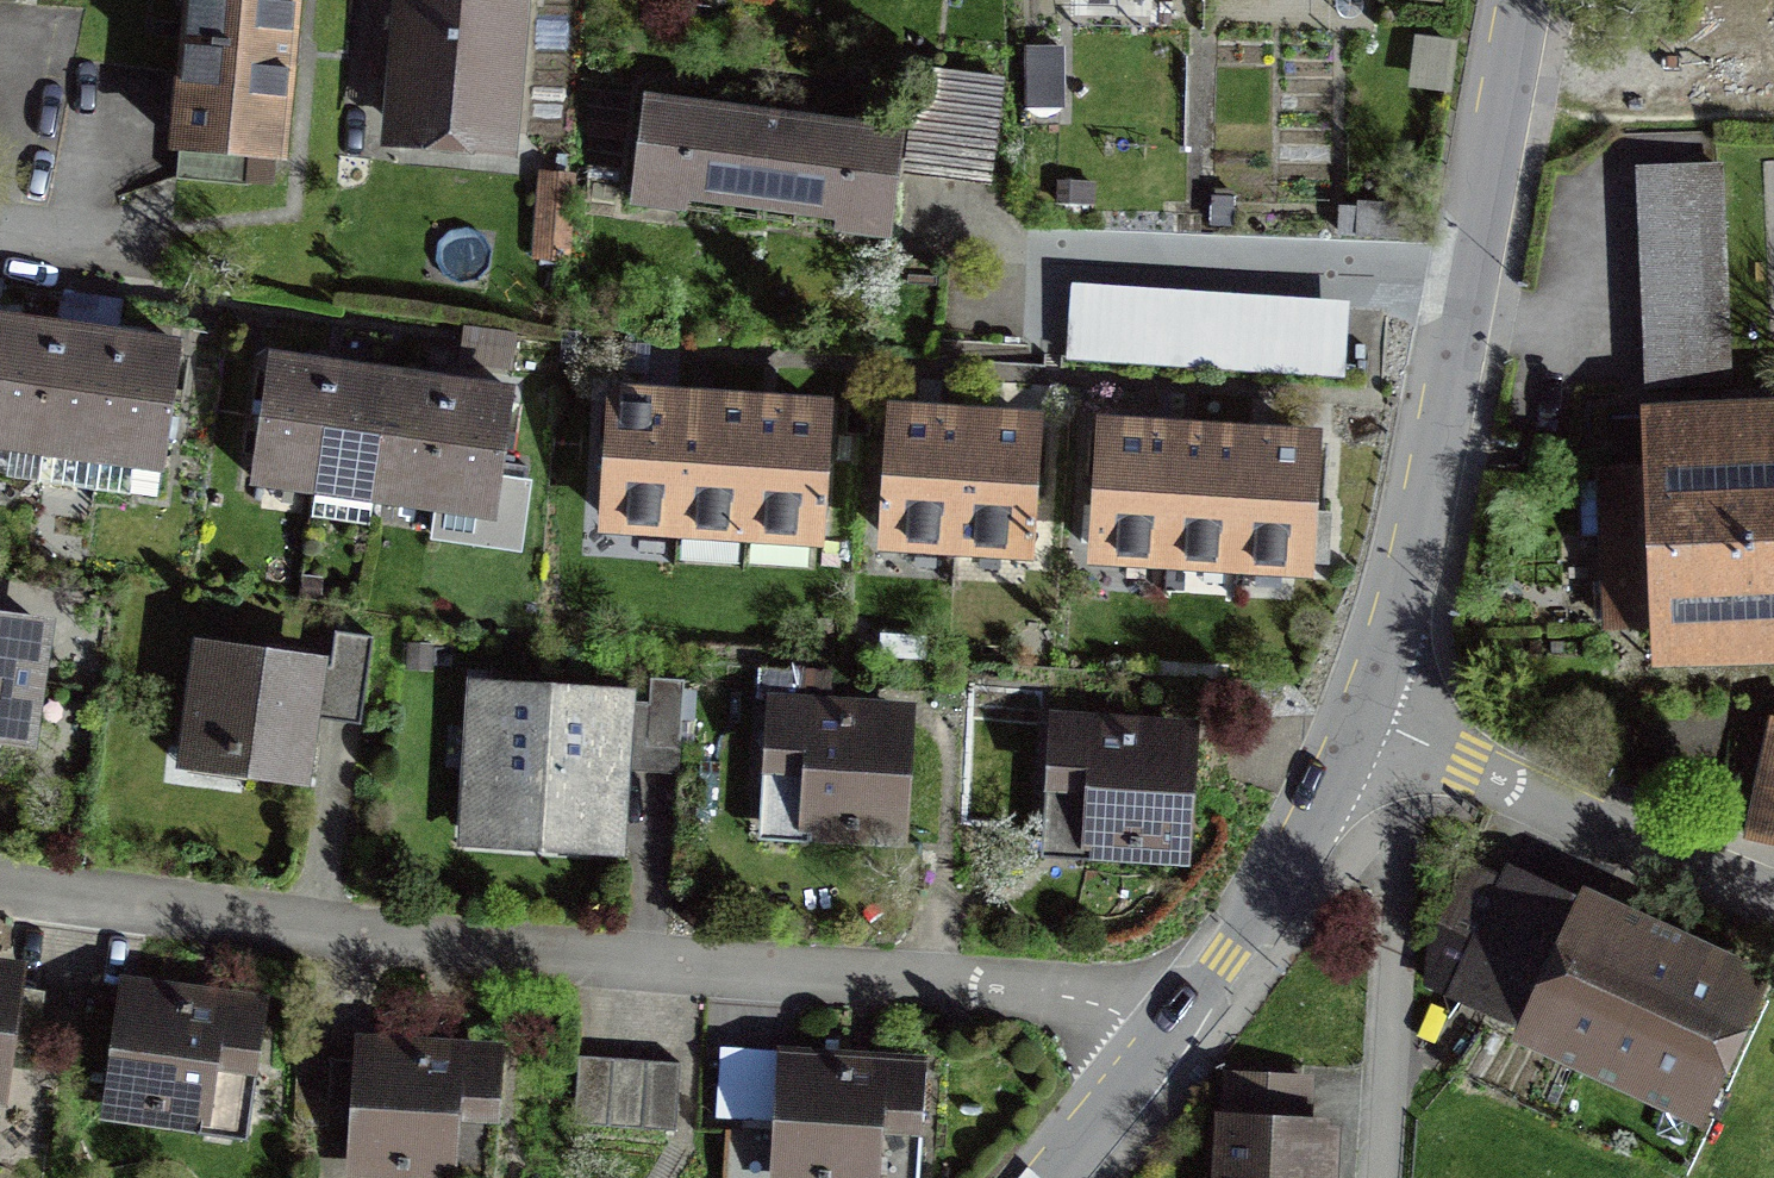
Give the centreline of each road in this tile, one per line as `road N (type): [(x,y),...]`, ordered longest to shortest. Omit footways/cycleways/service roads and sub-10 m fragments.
road 1 (residential): [(1158,1046),(1070,999),(374,934),(0,887)]
road 2 (unclassified): [(1516,0),(1402,601),(1358,726)]
road 3 (residential): [(1773,894),(1704,882),(1358,726)]
road 4 (unclassified): [(1358,726),(1294,854),(1158,1046)]
road 5 (unclassified): [(1158,1046),(1052,1177)]

